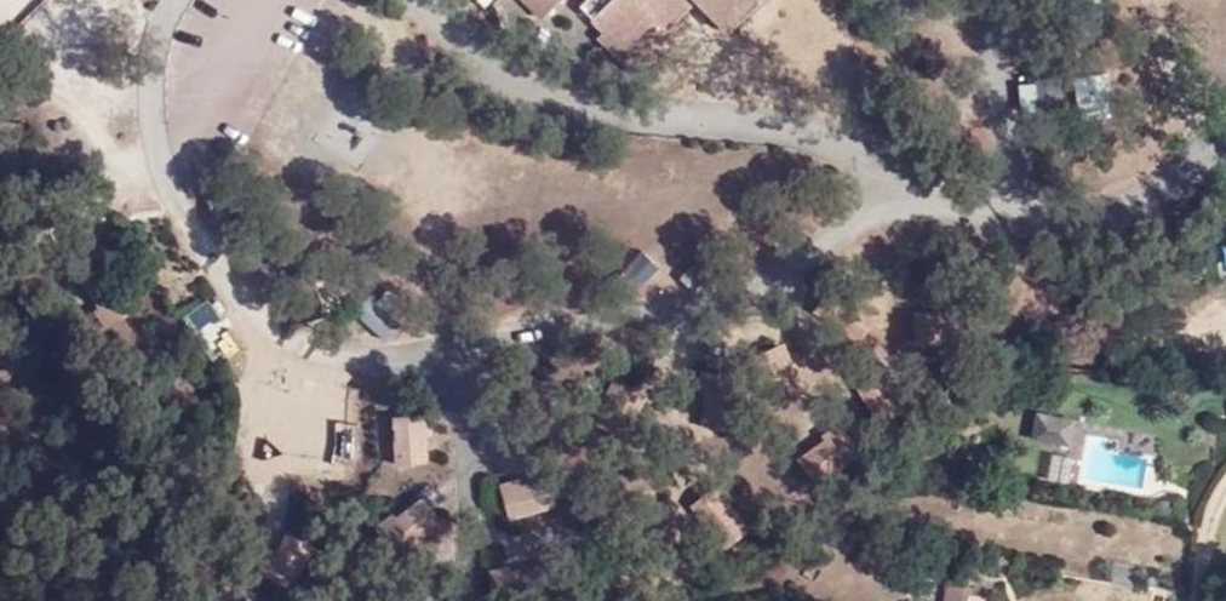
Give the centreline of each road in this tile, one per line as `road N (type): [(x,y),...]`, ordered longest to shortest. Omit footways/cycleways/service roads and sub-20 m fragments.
road 1 (residential): [(1225,479),(1205,537),(1204,600)]

